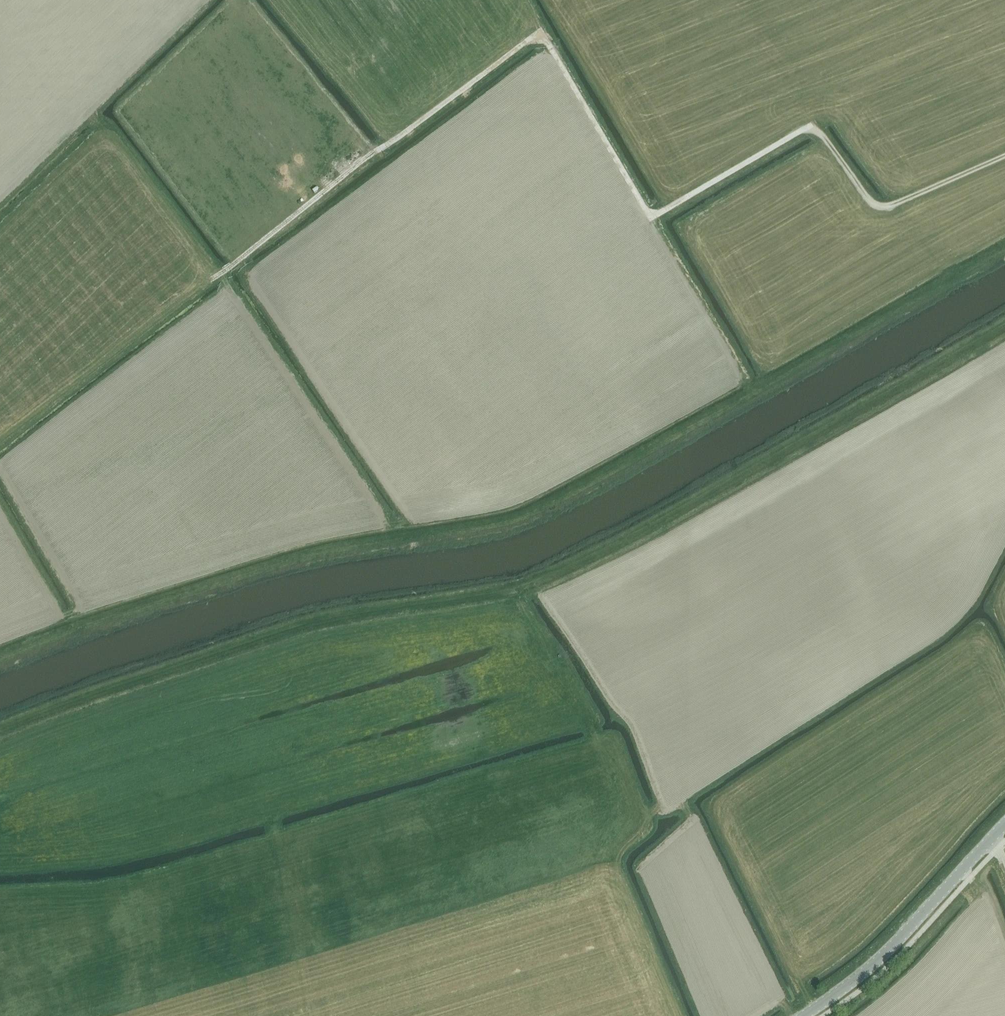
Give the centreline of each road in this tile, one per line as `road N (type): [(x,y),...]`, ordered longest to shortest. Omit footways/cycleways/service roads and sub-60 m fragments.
road 1 (tertiary): [(805,1015),(896,943),(1004,826)]

